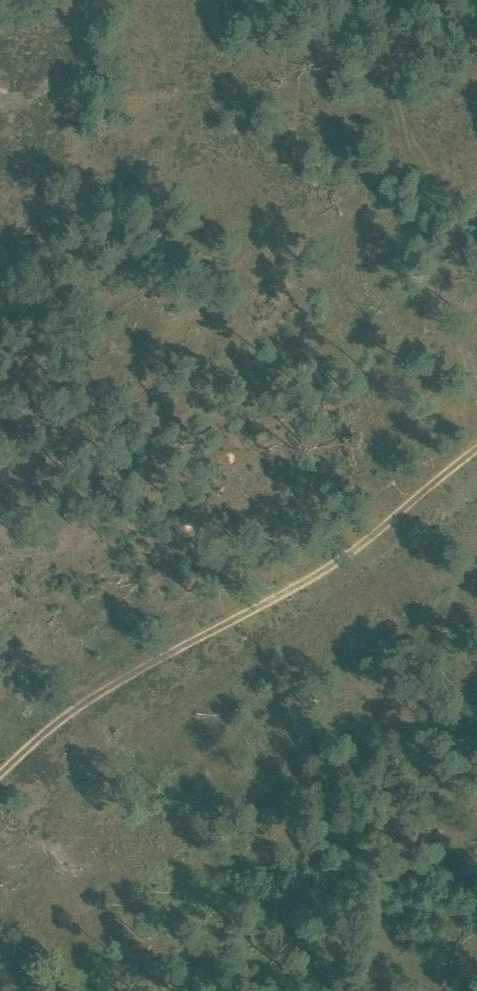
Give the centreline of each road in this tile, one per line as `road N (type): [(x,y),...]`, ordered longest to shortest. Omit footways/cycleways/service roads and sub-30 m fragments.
road 1 (track): [(0,780),(80,708),(371,534),(476,453)]

